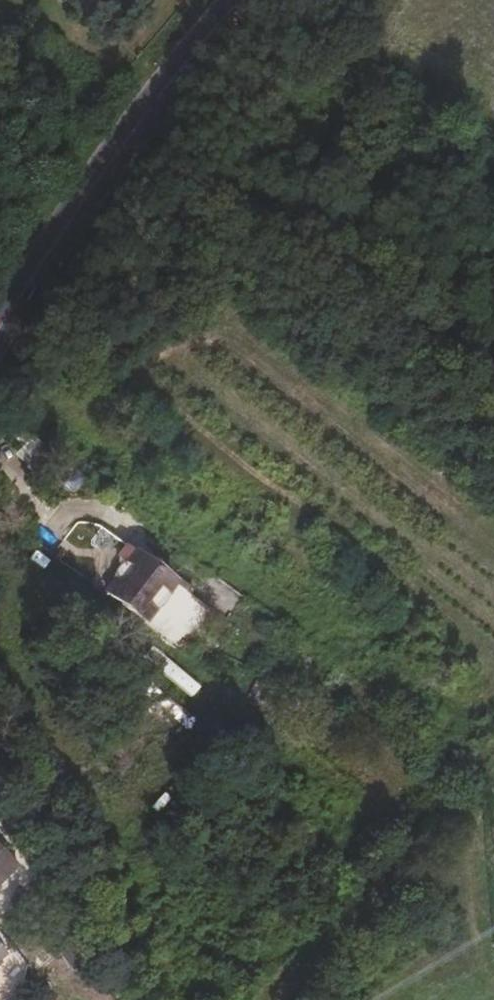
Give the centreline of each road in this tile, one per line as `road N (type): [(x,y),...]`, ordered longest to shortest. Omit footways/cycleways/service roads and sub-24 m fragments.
road 1 (track): [(0,413),(132,303),(189,187),(249,130),(267,96),(322,65),(394,0)]
road 2 (primary): [(0,324),(93,178),(238,0)]
road 3 (track): [(493,784),(471,834),(360,898),(253,999)]
road 4 (track): [(471,834),(467,892),(493,984)]

